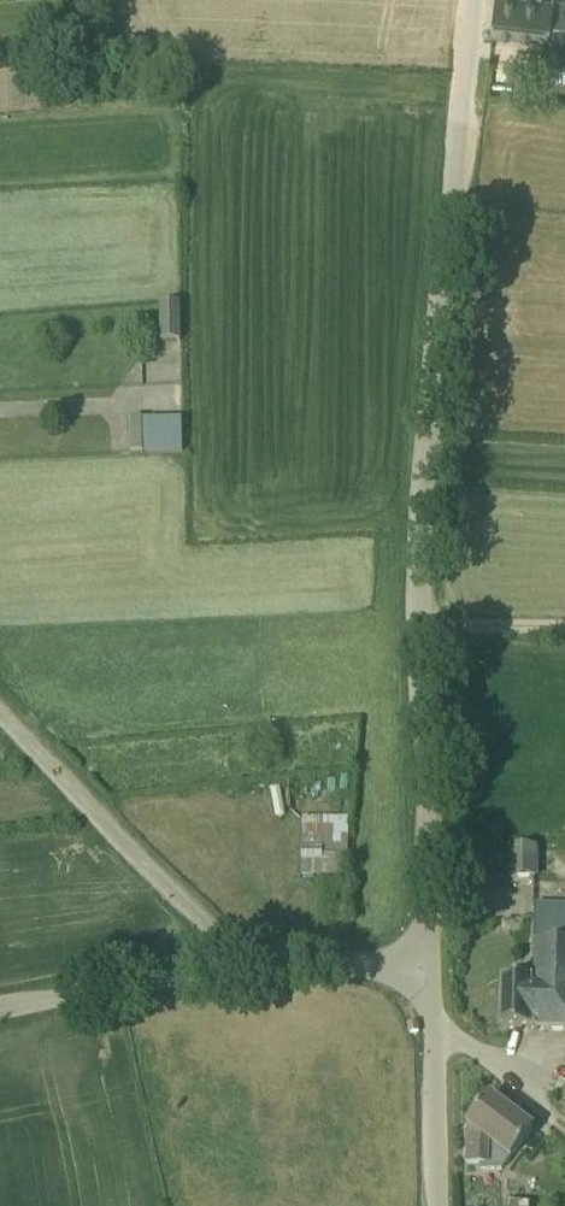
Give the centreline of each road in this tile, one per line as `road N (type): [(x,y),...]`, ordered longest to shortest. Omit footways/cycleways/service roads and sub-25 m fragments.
road 1 (unclassified): [(472,0),(426,470),(420,627),(430,965)]
road 2 (unclassified): [(257,969),(116,841),(0,716)]
road 3 (unclassified): [(257,969),(0,1010)]
road 4 (unclassified): [(430,965),(257,969)]
road 5 (unclassified): [(440,1205),(433,1041)]
road 6 (track): [(564,627),(420,627)]
road 7 (unclassified): [(433,1041),(469,1044),(549,1111)]

